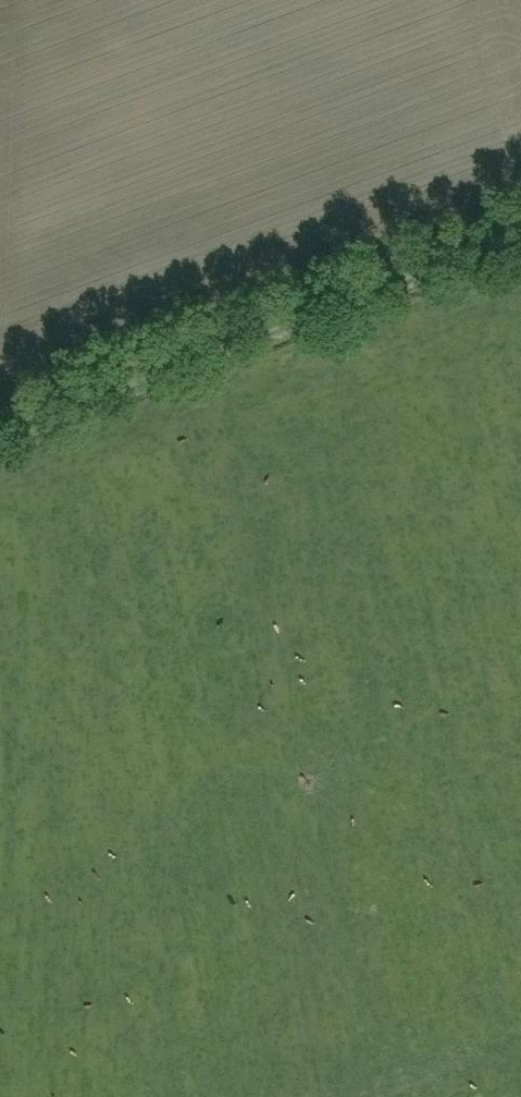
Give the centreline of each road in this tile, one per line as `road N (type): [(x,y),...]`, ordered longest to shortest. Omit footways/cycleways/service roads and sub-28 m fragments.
road 1 (unclassified): [(0,423),(520,229)]

